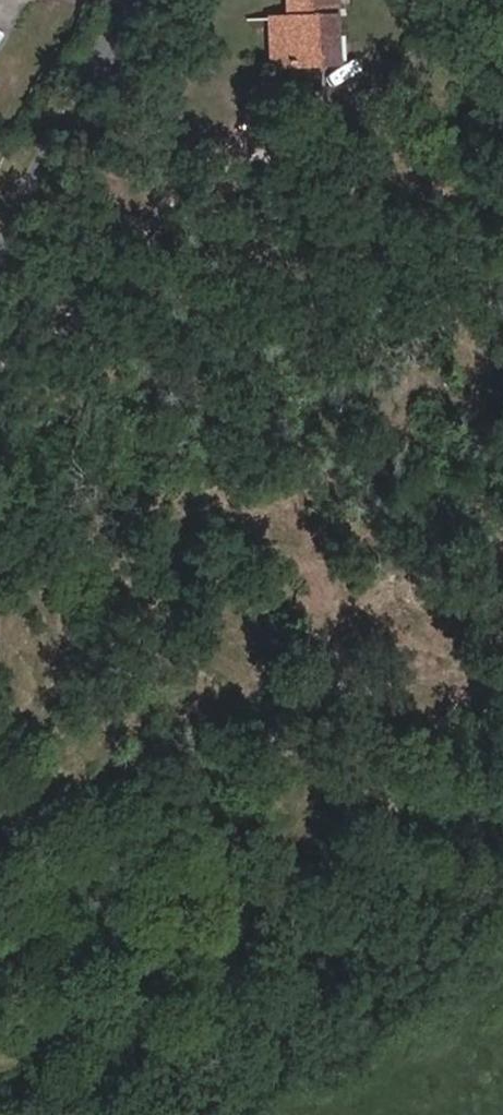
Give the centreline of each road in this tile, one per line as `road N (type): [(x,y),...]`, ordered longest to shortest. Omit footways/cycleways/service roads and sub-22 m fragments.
road 1 (residential): [(140,0),(0,238)]

